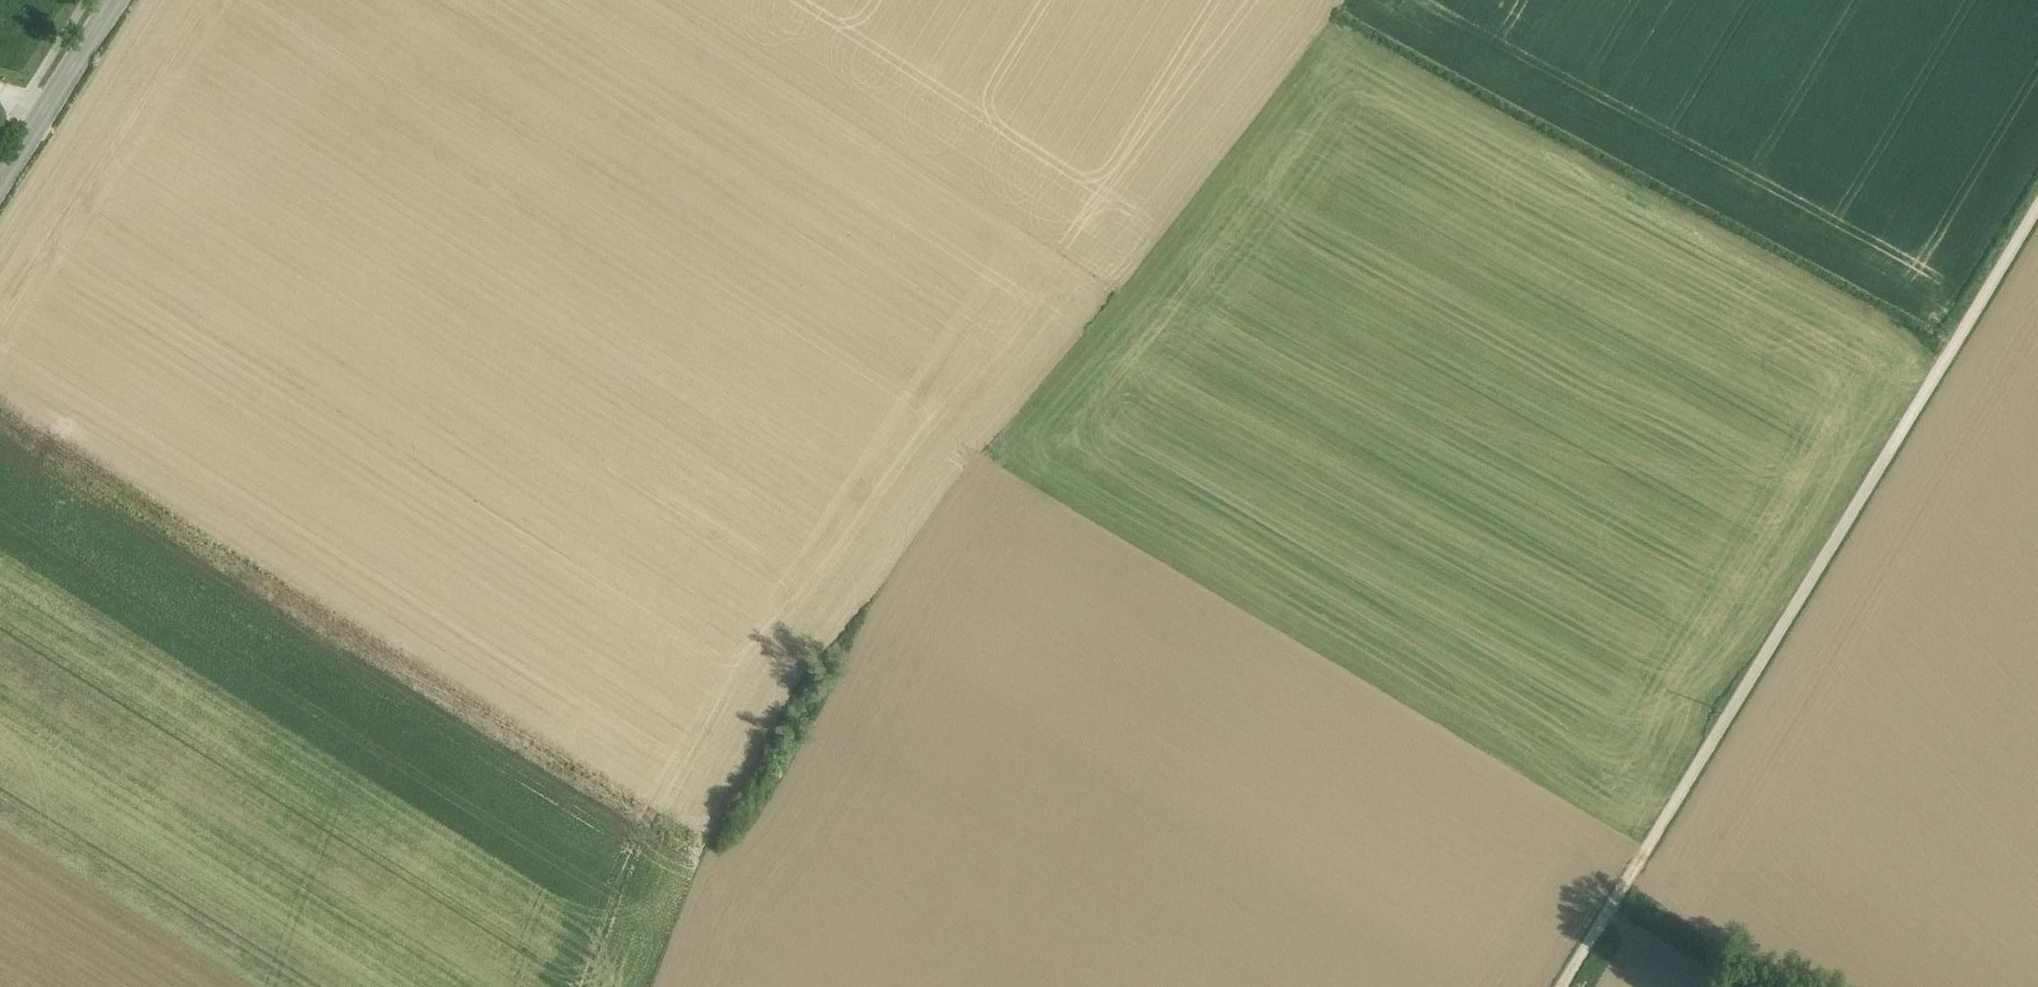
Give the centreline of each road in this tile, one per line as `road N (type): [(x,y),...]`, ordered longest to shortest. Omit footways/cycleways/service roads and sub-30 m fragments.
road 1 (track): [(2037,200),(1565,986)]
road 2 (tertiary): [(0,182),(115,0)]

